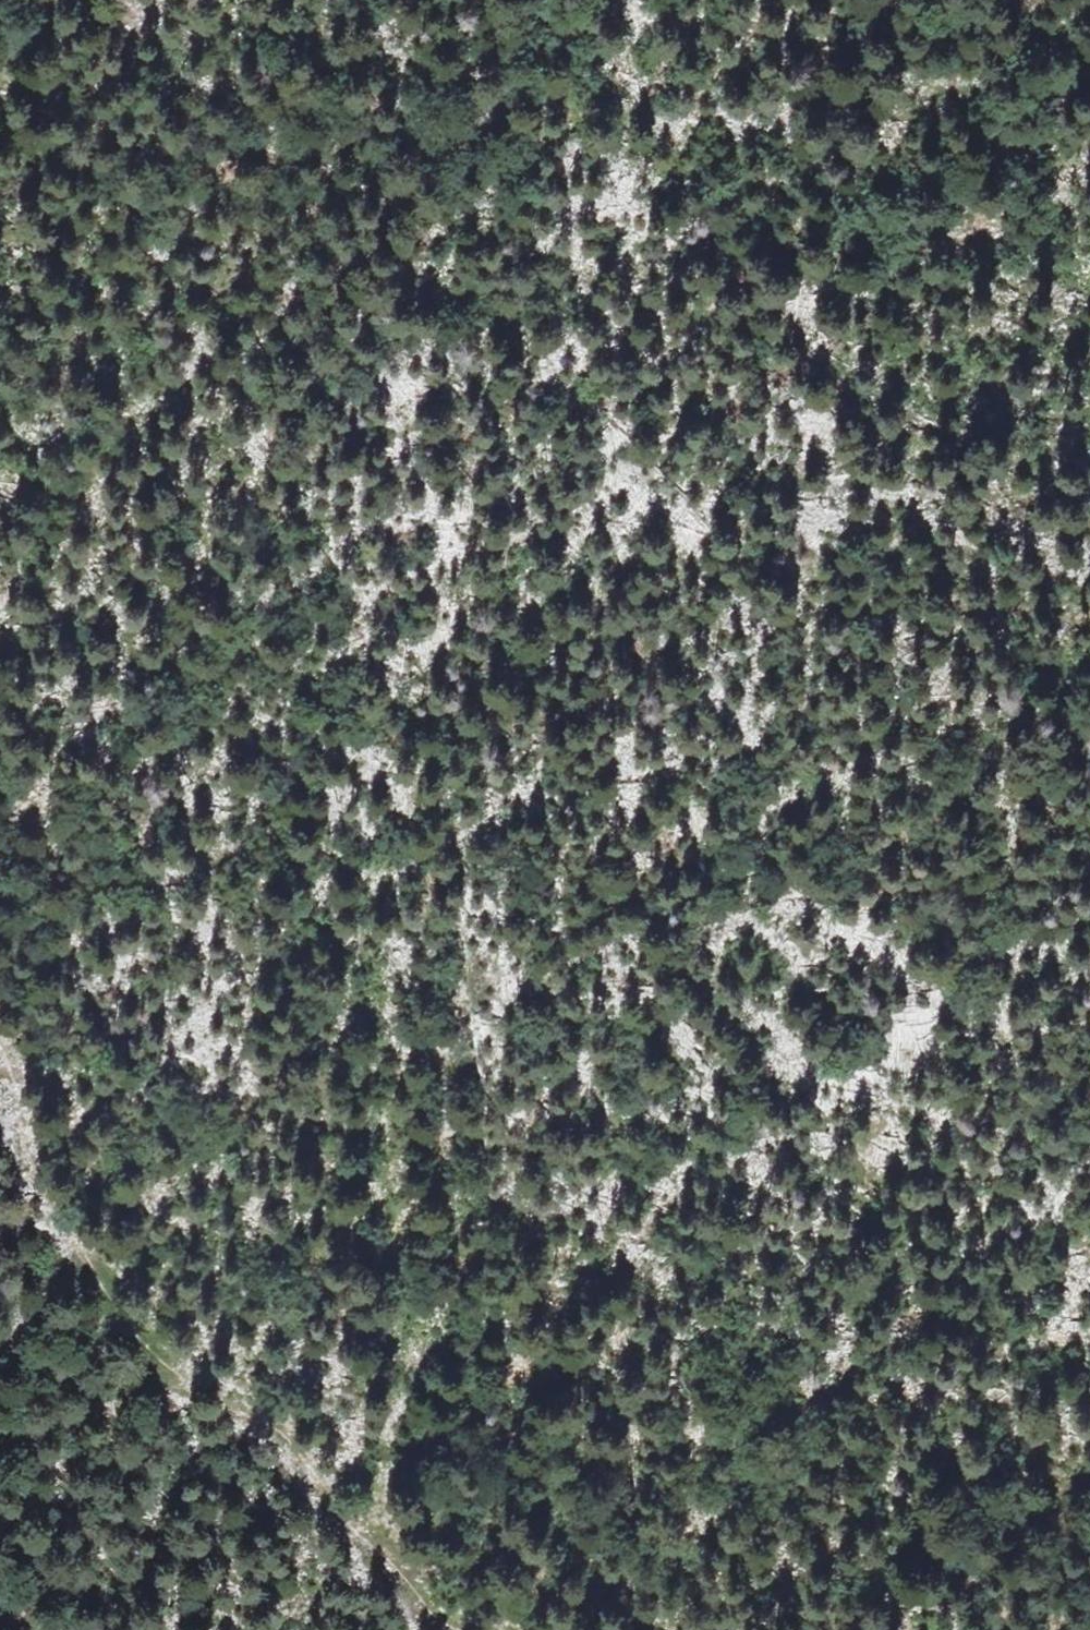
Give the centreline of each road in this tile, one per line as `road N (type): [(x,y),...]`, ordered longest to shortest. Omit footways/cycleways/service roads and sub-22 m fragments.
road 1 (track): [(0,1073),(62,1218),(245,1413),(457,1604),(475,1629)]

